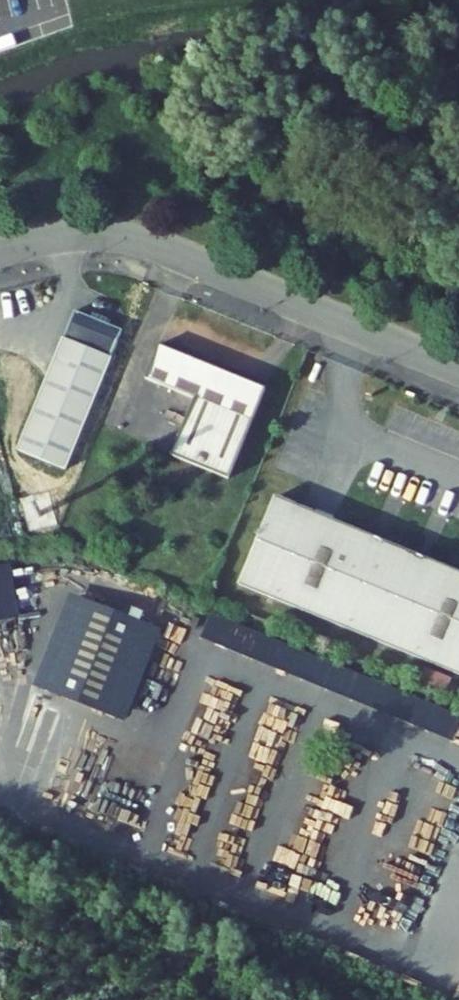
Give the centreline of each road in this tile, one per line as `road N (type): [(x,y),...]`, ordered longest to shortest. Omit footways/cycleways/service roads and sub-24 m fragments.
road 1 (residential): [(0,251),(86,235),(139,240),(458,368)]

